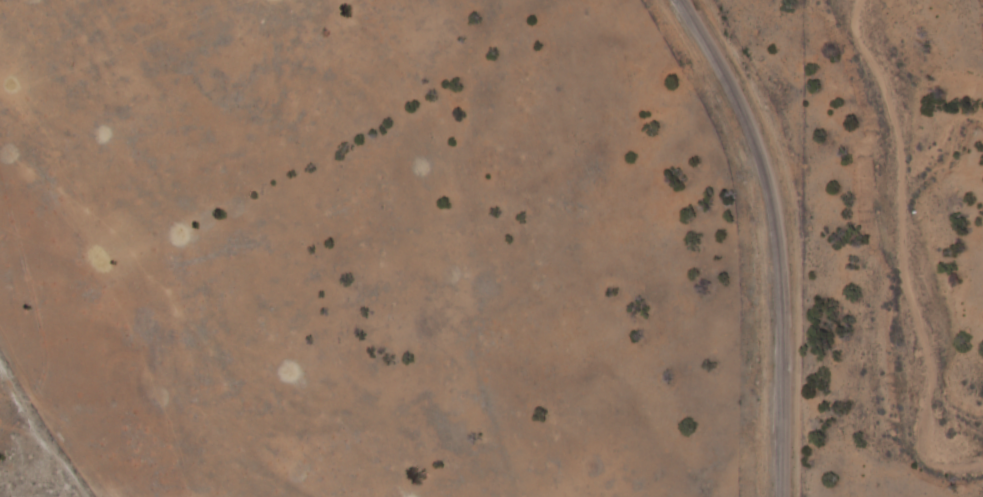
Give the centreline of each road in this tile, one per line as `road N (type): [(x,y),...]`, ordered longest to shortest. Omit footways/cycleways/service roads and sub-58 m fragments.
road 1 (residential): [(680,0),(719,67),(777,207),(780,496)]

